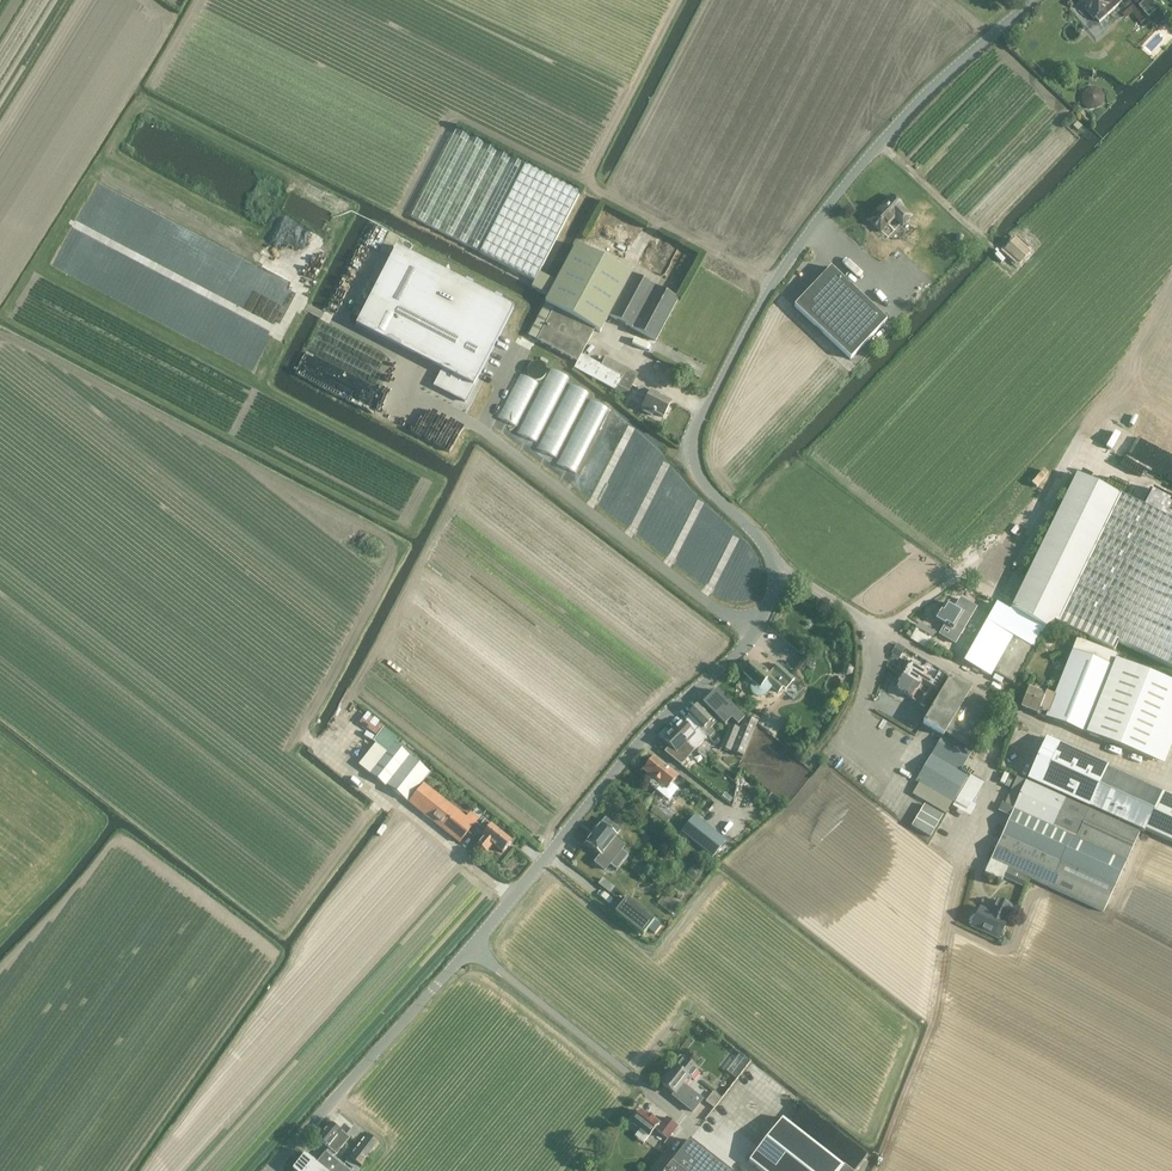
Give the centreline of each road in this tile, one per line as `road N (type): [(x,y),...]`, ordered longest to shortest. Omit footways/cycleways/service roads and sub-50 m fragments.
road 1 (unclassified): [(266,1170),(471,948),(657,725),(733,659),(754,630),(776,580),(756,535),(697,474),(692,456),(705,414),(773,281),(811,227),(927,93),(1034,0)]
road 2 (track): [(324,316),(298,301),(281,334),(74,223)]
road 3 (track): [(1012,266),(881,143)]

